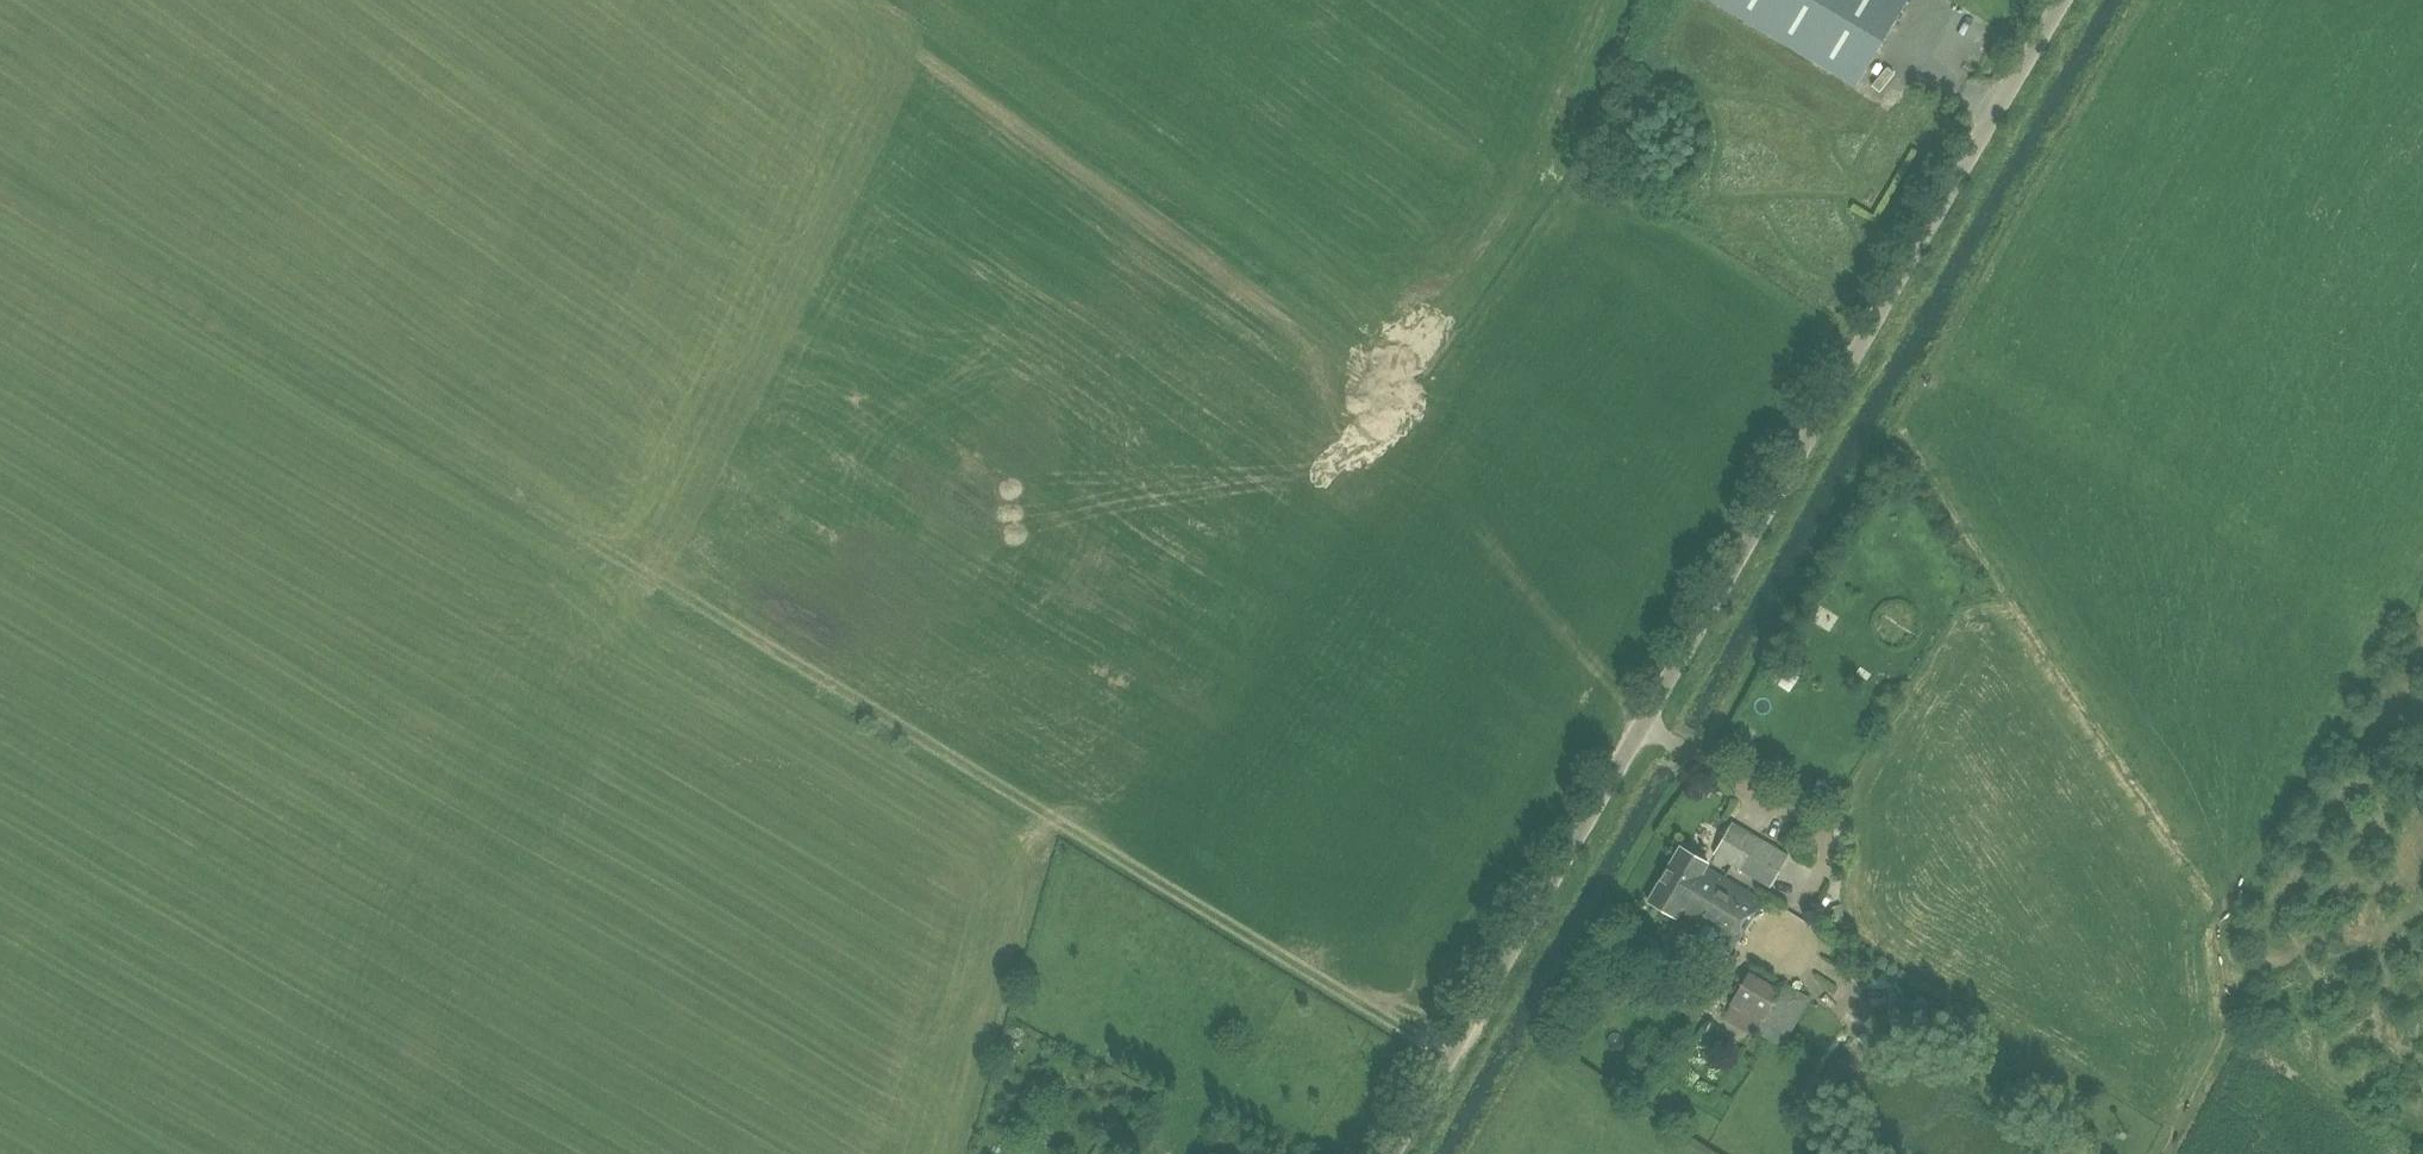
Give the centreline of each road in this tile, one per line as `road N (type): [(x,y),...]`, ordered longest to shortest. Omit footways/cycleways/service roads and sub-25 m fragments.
road 1 (unclassified): [(1398,1153),(2063,0)]
road 2 (track): [(1050,815),(1454,1058)]

